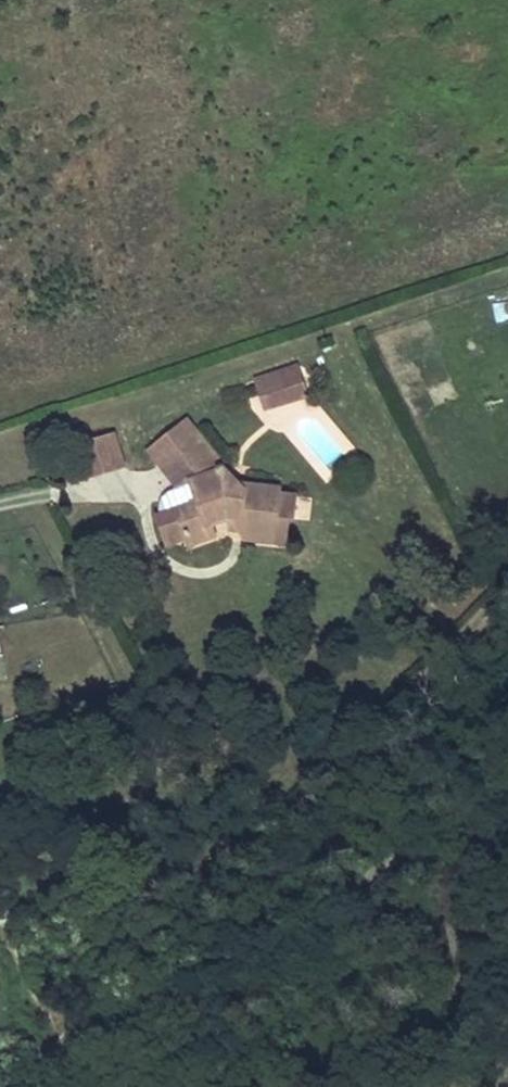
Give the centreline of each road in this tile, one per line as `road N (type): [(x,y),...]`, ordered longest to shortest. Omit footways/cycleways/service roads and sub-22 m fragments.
road 1 (track): [(47,1086),(50,1059),(68,1038),(267,961),(352,887),(507,780)]

